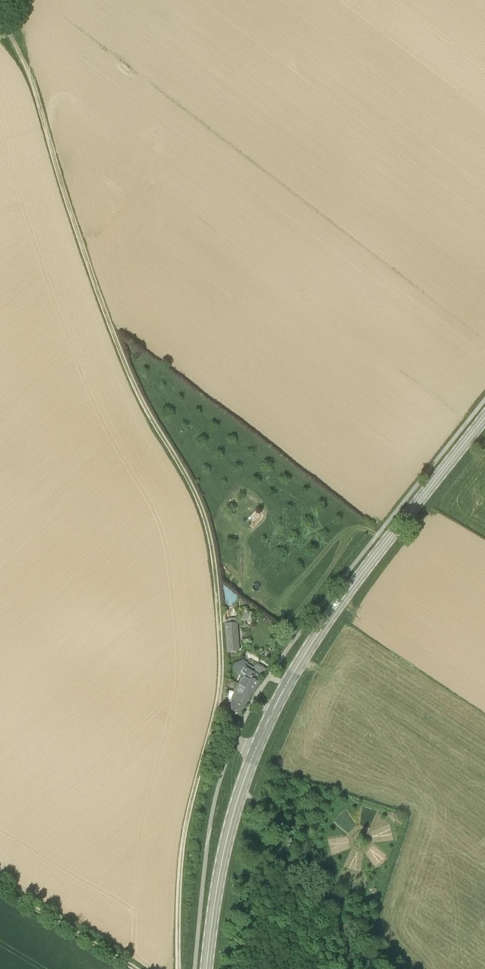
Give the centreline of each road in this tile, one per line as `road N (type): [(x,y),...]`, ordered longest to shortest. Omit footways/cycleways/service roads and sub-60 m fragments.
road 1 (track): [(218,703),(220,630),(206,527),(123,363),(31,82),(0,17)]
road 2 (secondary): [(206,968),(229,829),(278,700),(337,607),(484,419)]
road 3 (track): [(177,968),(183,837),(218,703)]
road 4 (track): [(392,968),(334,906),(262,805),(240,794)]
road 5 (track): [(0,888),(136,968)]

